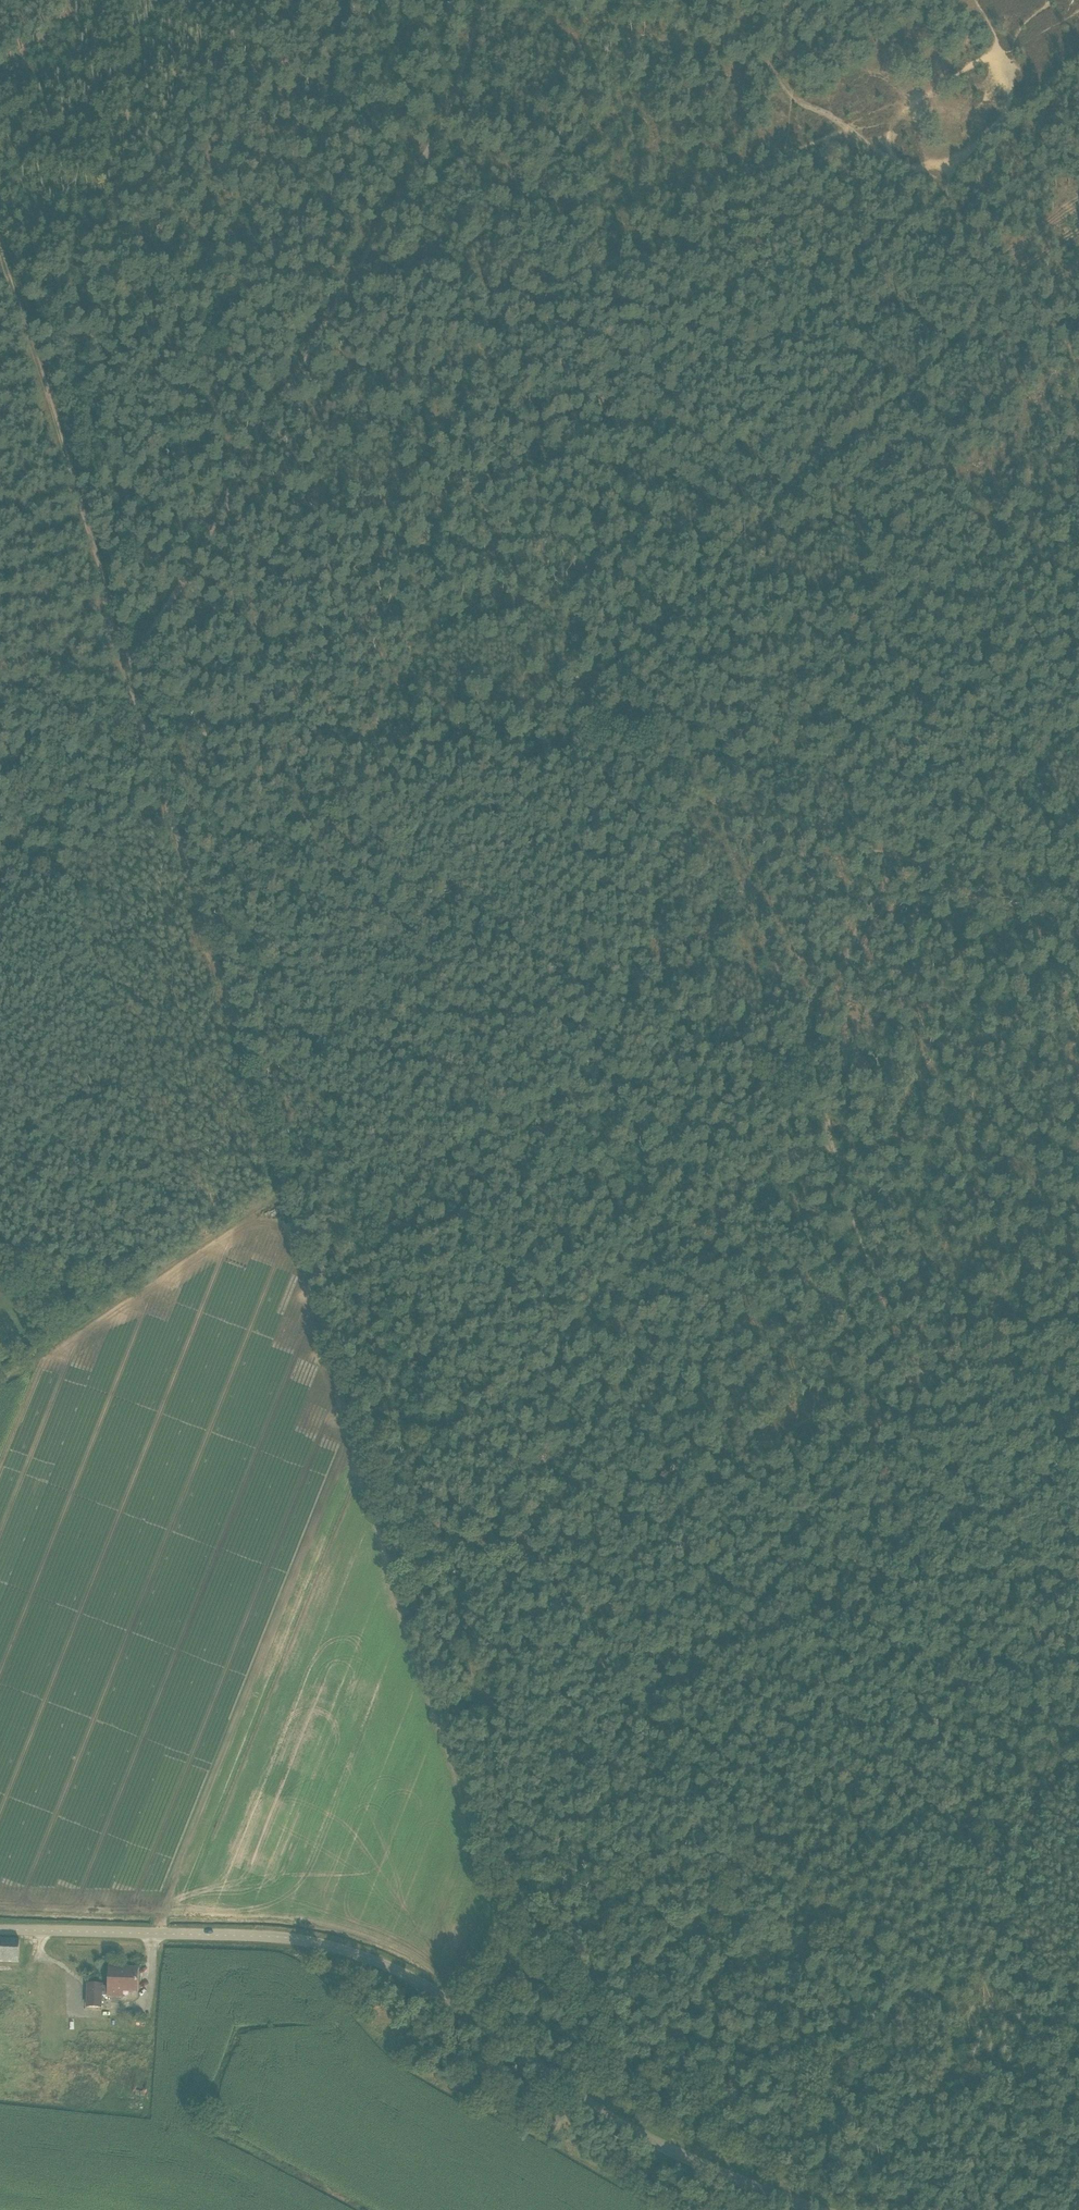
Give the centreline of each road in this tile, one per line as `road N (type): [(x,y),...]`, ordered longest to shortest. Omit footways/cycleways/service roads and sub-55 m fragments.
road 1 (unclassified): [(822,2209),(688,2160),(604,2117),(359,1956),(293,1941),(0,1931)]
road 2 (track): [(0,1385),(274,1204)]

